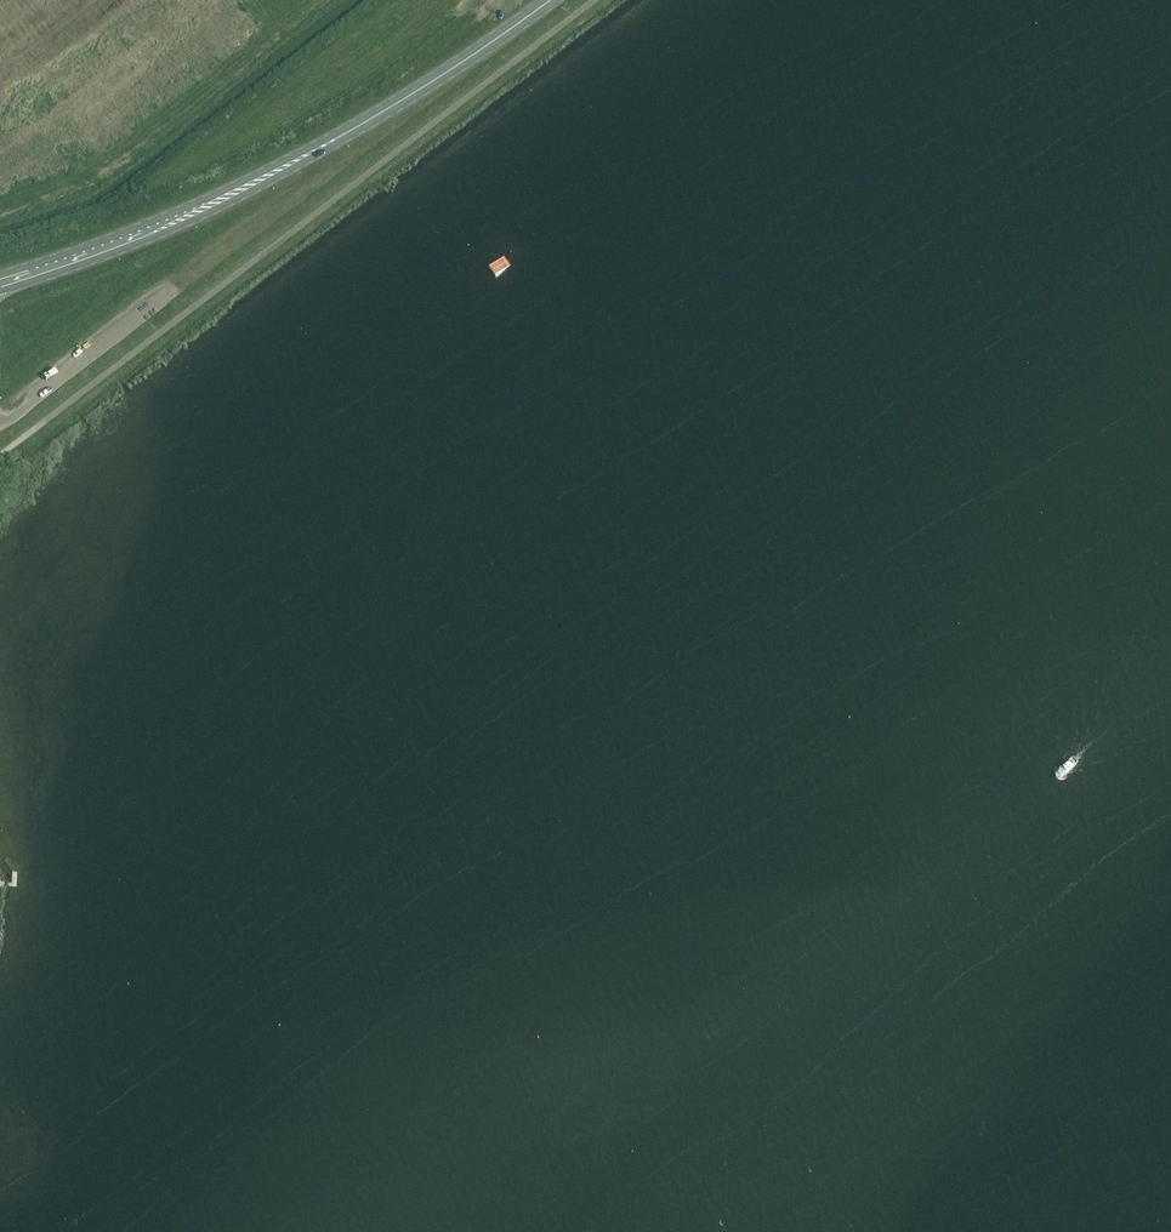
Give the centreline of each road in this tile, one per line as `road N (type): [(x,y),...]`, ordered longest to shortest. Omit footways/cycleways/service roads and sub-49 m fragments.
road 1 (primary): [(0,284),(151,235),(314,151),(549,0)]

